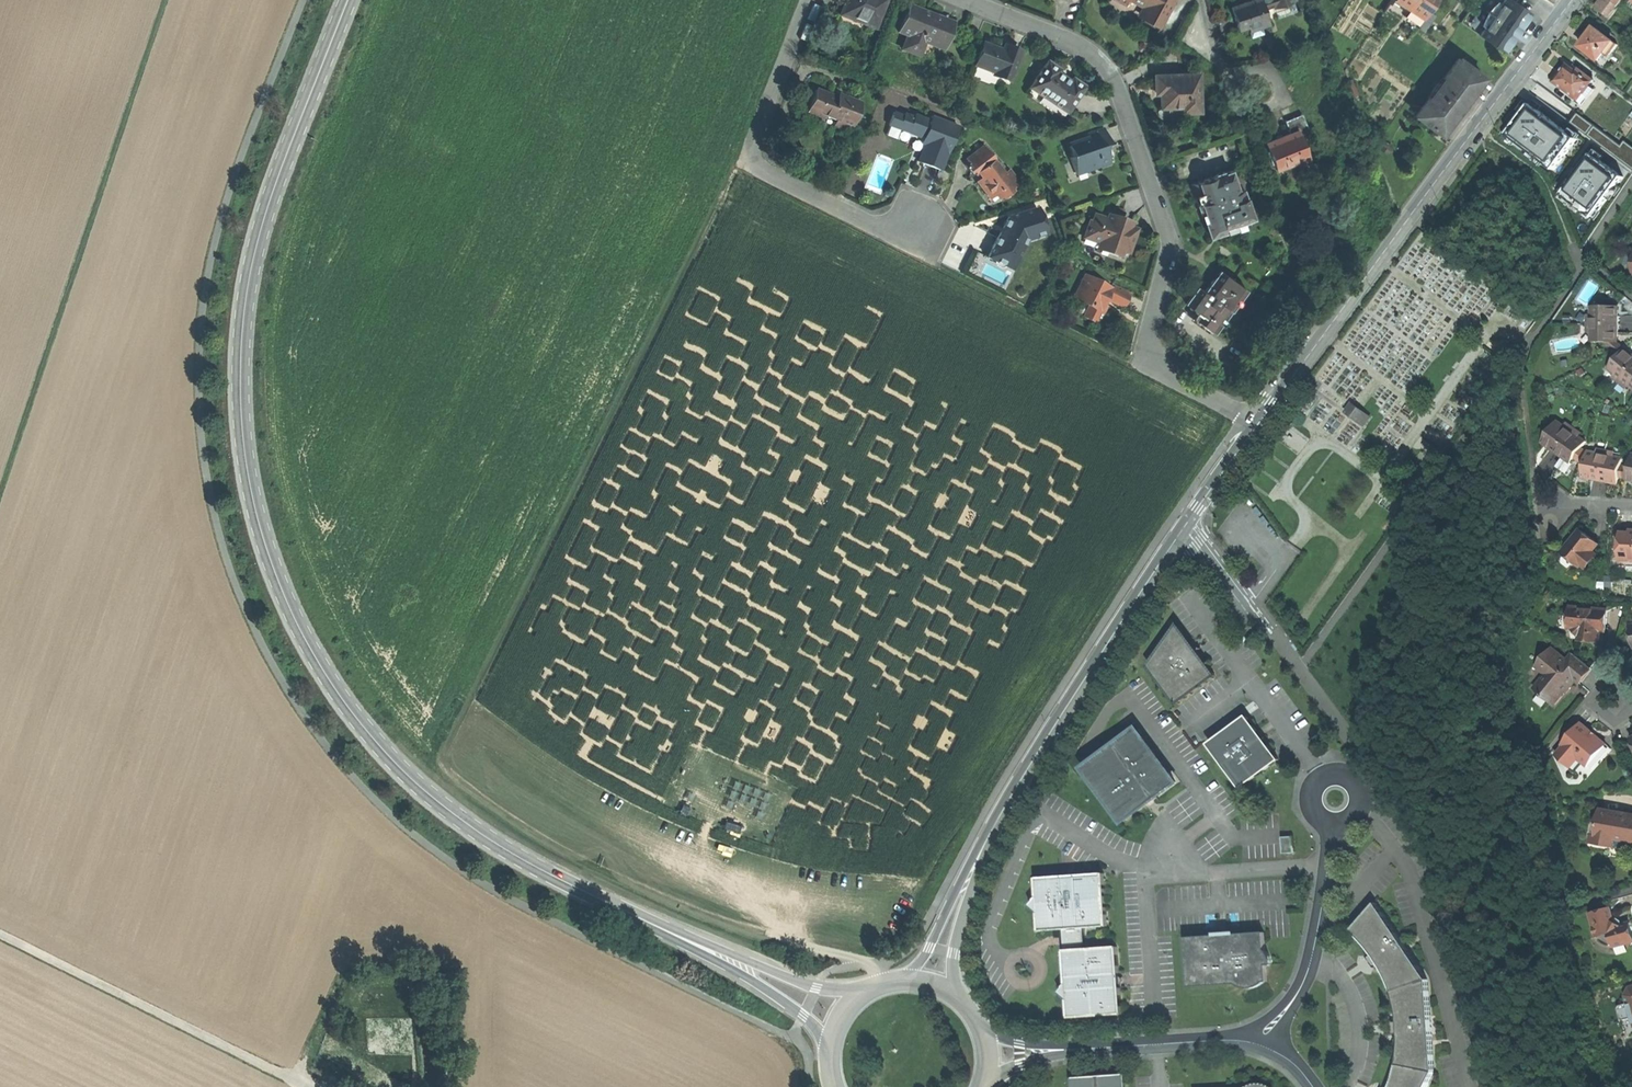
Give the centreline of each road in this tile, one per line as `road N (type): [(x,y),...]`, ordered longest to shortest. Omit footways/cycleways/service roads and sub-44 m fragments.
road 1 (track): [(752,161),(733,169),(442,766),(528,831),(630,888),(877,964),(883,987)]
road 2 (secondary): [(347,0),(273,193),(243,316),(244,448),(279,582),(337,689),(415,781),(524,859),(684,936)]
road 3 (residential): [(1260,423),(1150,361),(1168,240),(1109,71),(1078,45),(967,0)]
road 4 (secondary): [(1260,423),(1573,0)]
road 5 (track): [(0,494),(164,0)]
road 6 (secondary): [(973,870),(985,836),(1186,526)]
road 7 (track): [(0,937),(305,1086)]
road 8 (secondary): [(864,997),(817,987),(684,936)]
road 9 (secondary): [(684,936),(804,1016),(831,1046)]
road 10 (residential): [(916,230),(871,227),(752,161)]
road 11 (residential): [(1297,997),(1314,949),(1334,824)]
road 12 (residential): [(808,0),(752,140),(752,161)]
road 13 (residential): [(1246,1041),(1088,1049)]
road 14 (residential): [(1186,526),(1269,634)]
road 15 (secondary): [(973,870),(904,983)]
road 16 (residential): [(1223,80),(1266,70),(1278,83),(1278,98),(1250,113),(1232,101)]
road 17 (secondary): [(954,998),(954,953),(973,870)]
road 18 (secondary): [(1186,526),(1260,423)]

